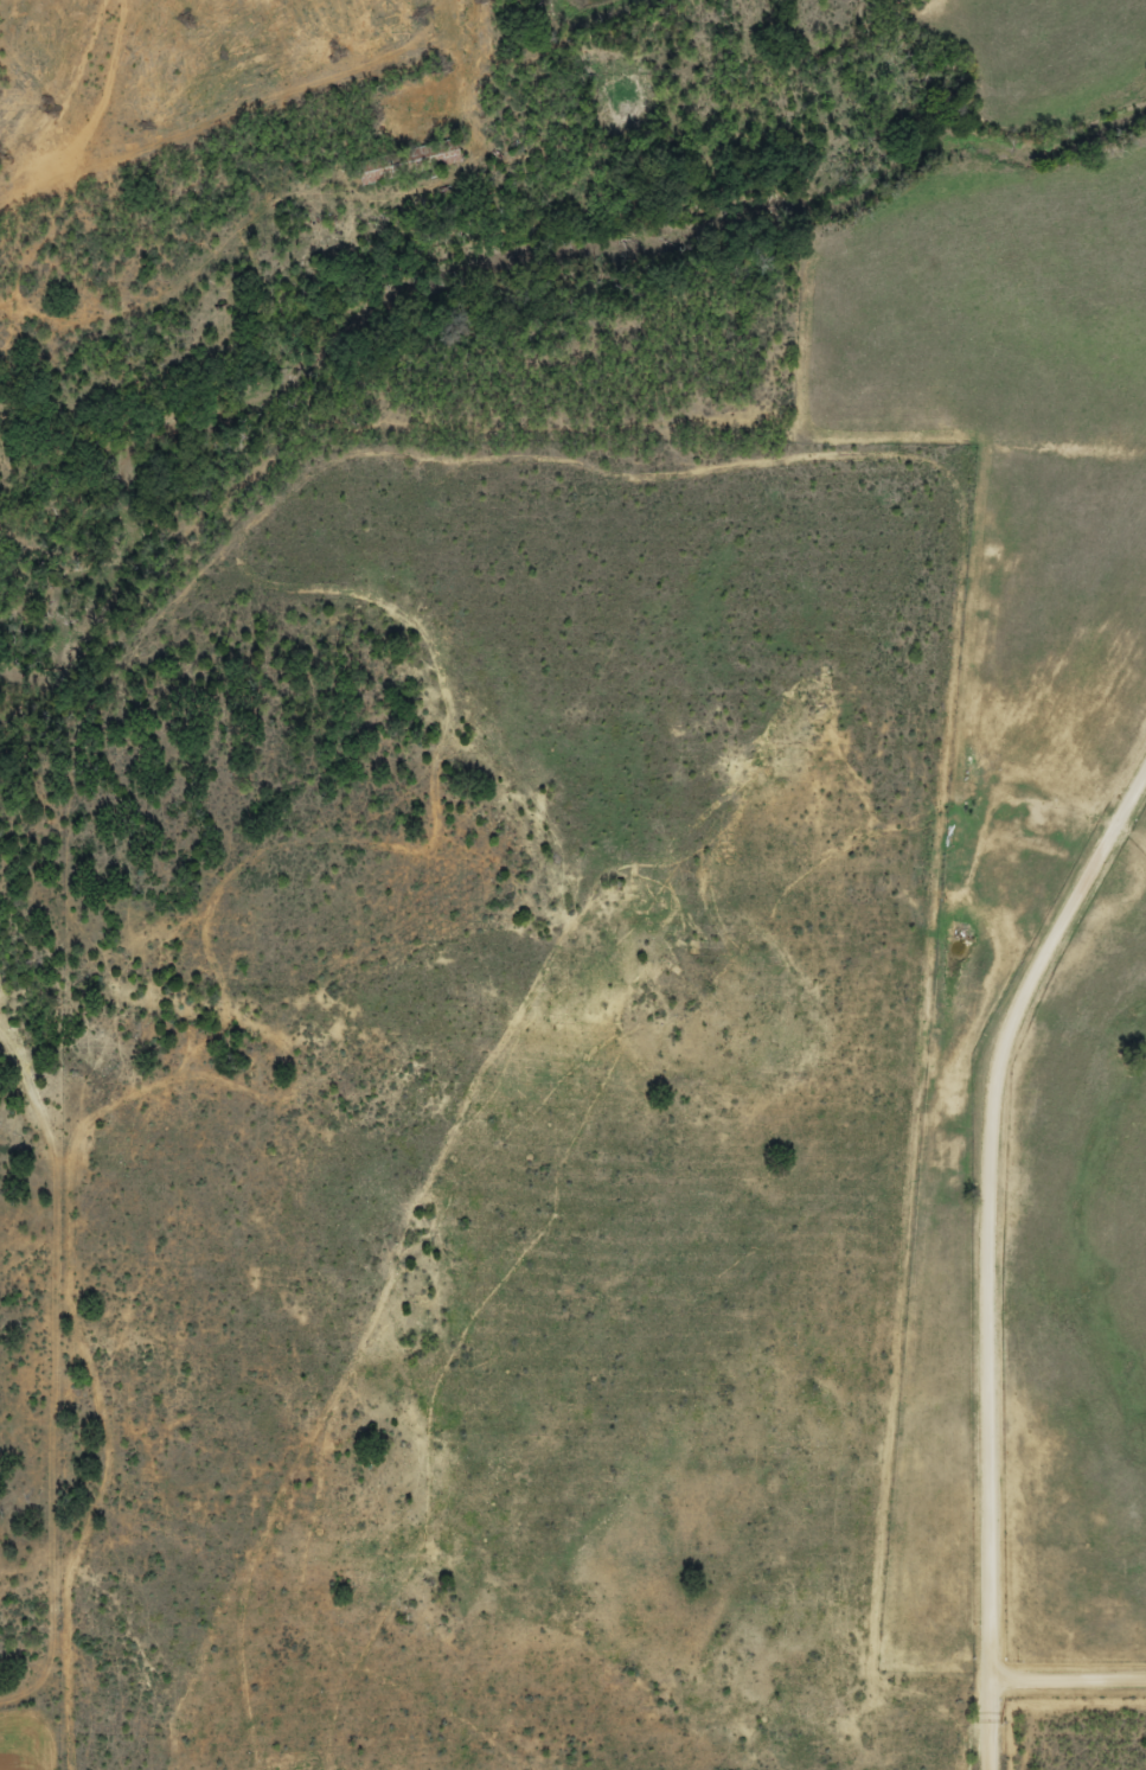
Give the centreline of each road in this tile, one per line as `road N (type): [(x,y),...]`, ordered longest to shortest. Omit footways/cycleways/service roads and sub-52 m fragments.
road 1 (residential): [(1028,1769),(1023,1049),(1145,839)]

